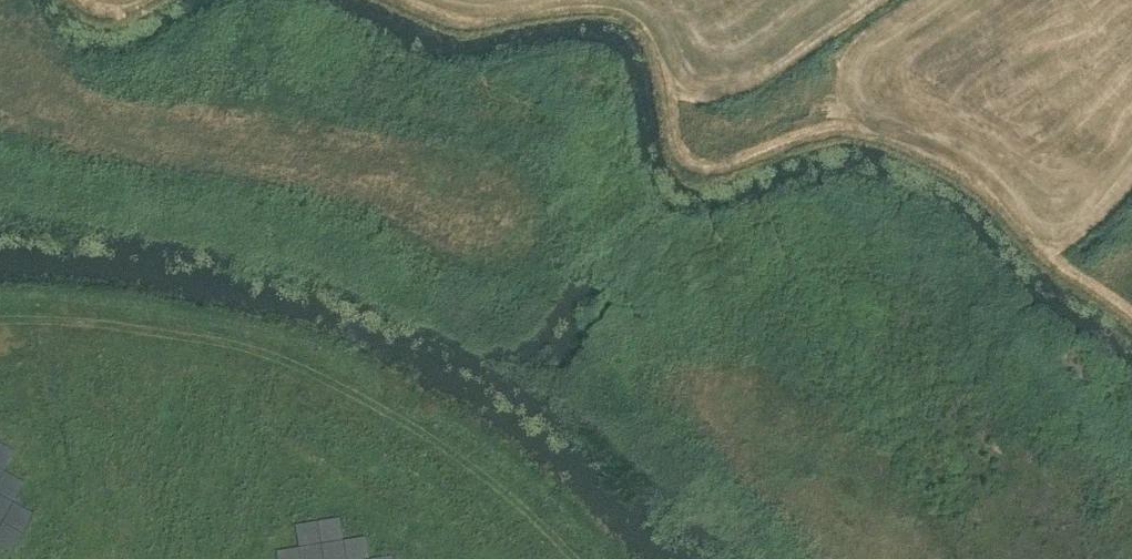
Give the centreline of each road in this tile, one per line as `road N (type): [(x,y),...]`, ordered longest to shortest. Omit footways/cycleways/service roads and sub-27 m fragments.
road 1 (track): [(575,558),(427,438),(281,359),(125,326),(0,319)]

